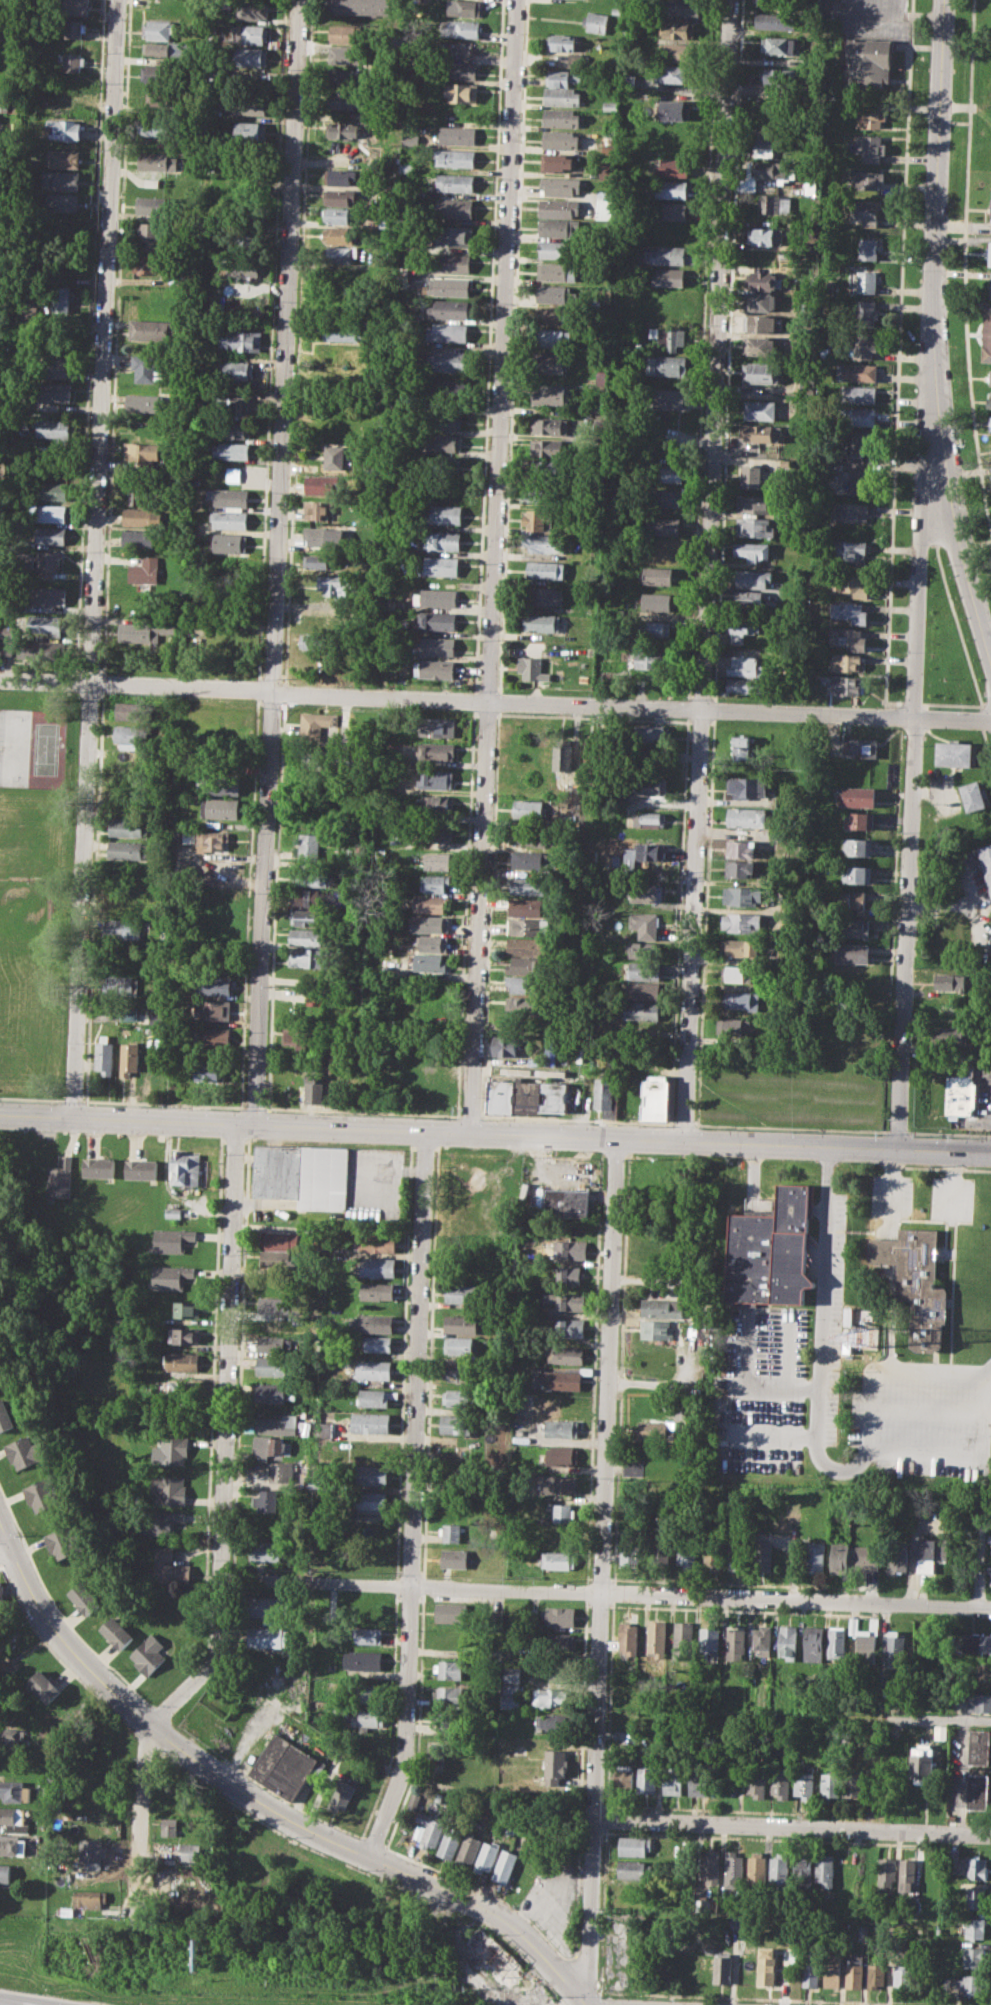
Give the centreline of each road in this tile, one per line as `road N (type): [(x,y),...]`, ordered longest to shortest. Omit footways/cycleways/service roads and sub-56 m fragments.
road 1 (residential): [(732,0),(683,1143)]
road 2 (residential): [(517,0),(472,1133)]
road 3 (residential): [(300,0),(254,1125)]
road 4 (residential): [(118,0),(72,1117)]
road 5 (secondary): [(0,1114),(990,1156)]
road 6 (residential): [(0,680),(990,717)]
road 7 (residential): [(619,1140),(588,2004)]
road 8 (residential): [(236,1124),(223,1621),(214,1656),(147,1726),(135,1916)]
road 9 (residential): [(0,1527),(42,1612),(147,1726),(318,1835),(496,1914),(587,2004)]
road 10 (residential): [(225,1578),(990,1606)]
road 11 (residential): [(930,419),(896,1152)]
road 12 (residential): [(427,1131),(405,1754),(370,1856)]
road 13 (tertiary): [(946,0),(930,419),(990,658)]
road 14 (residential): [(595,1817),(990,1832)]
road 15 (residential): [(831,1149),(820,1447)]

